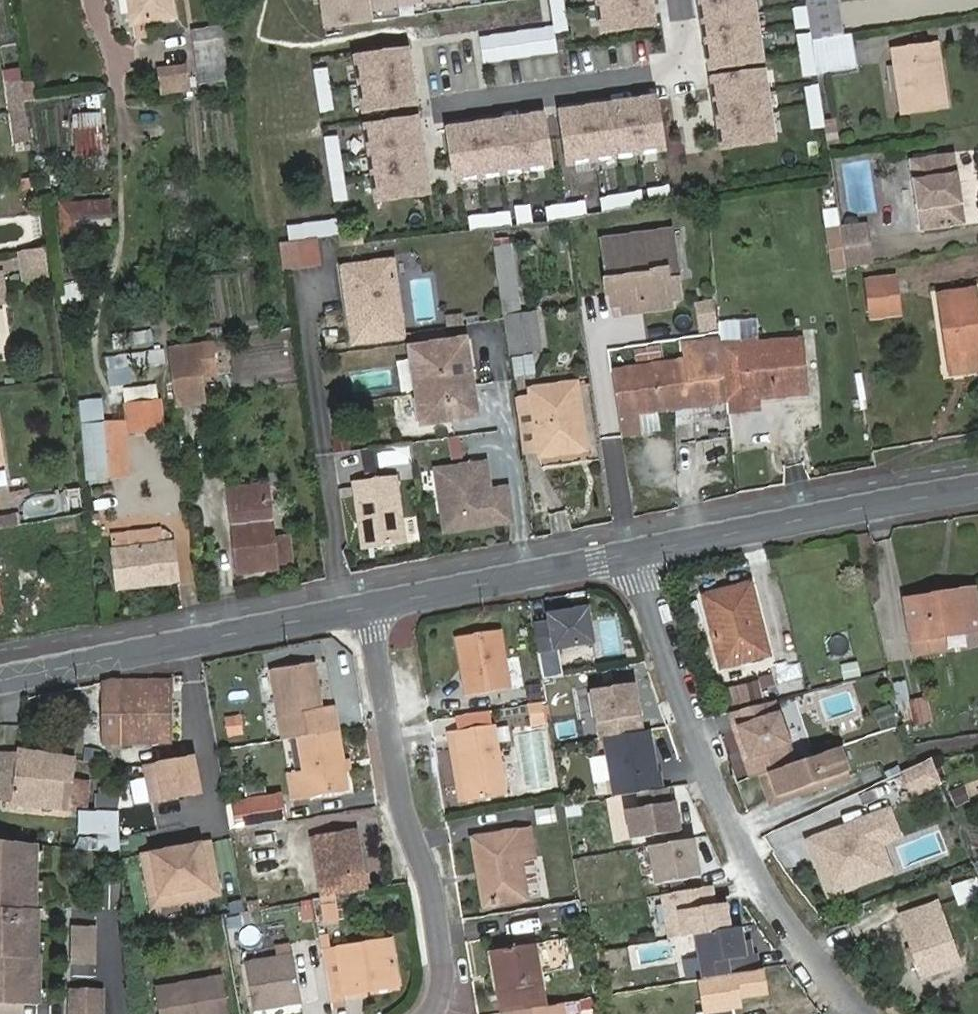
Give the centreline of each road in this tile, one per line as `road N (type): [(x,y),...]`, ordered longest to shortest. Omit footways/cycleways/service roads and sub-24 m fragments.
road 1 (residential): [(871,1013),(829,976),(762,882),(696,731),(635,553)]
road 2 (residential): [(366,607),(411,814),(434,879),(450,983),(434,1013)]
road 3 (tertiary): [(366,607),(0,680)]
road 4 (tertiary): [(977,490),(635,553)]
road 5 (residential): [(679,0),(687,58),(667,77),(441,110)]
road 6 (tertiary): [(635,553),(366,607)]

